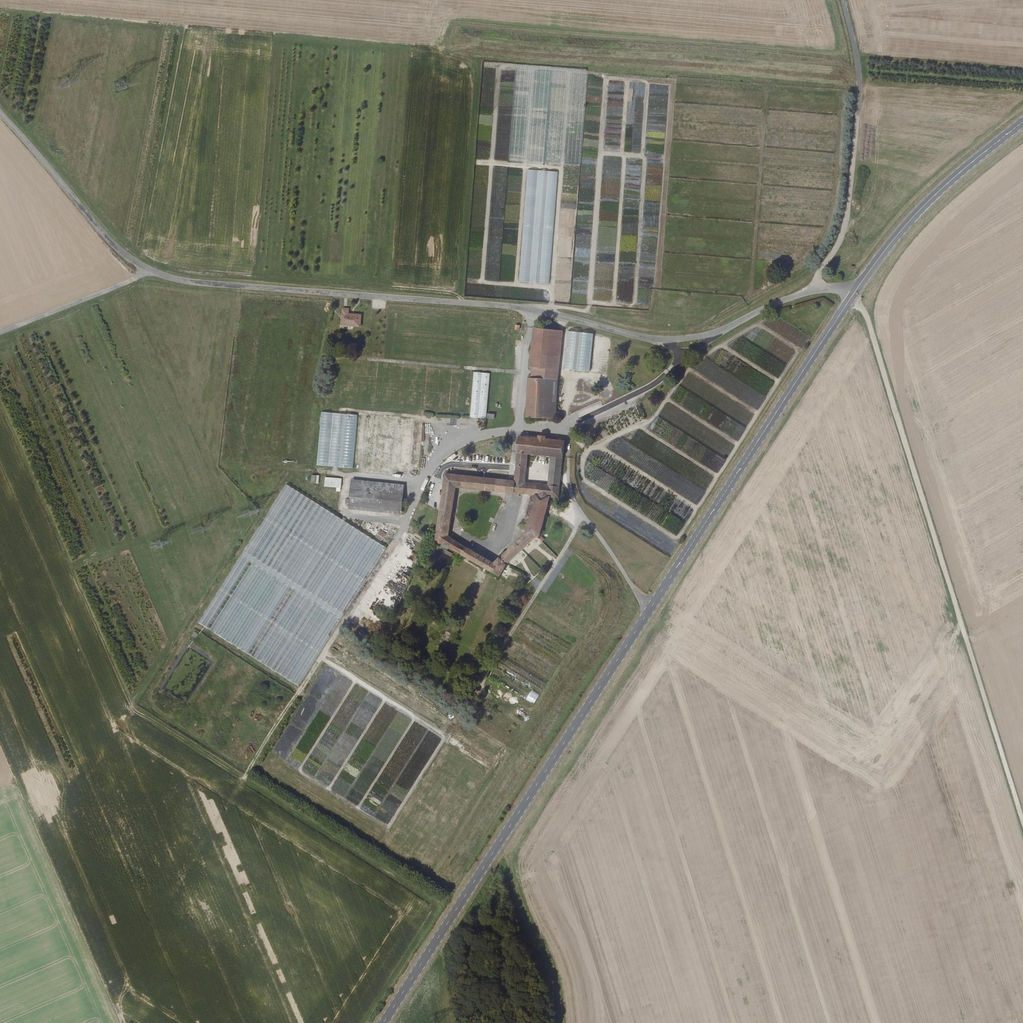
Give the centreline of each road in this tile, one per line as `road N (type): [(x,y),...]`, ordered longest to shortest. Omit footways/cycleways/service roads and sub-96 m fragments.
road 1 (tertiary): [(853,296),(816,289),(719,332),(657,341),(551,313),(168,278),(101,229),(0,112)]
road 2 (primary): [(853,296),(385,1022)]
road 3 (unclassified): [(853,296),(866,316),(1022,822)]
road 4 (track): [(816,289),(848,214),(858,105),(842,0)]
road 5 (primary): [(1022,122),(930,200),(853,296)]
road 6 (residential): [(425,477),(346,474),(344,513),(409,517)]
road 7 (track): [(0,333),(154,272)]

